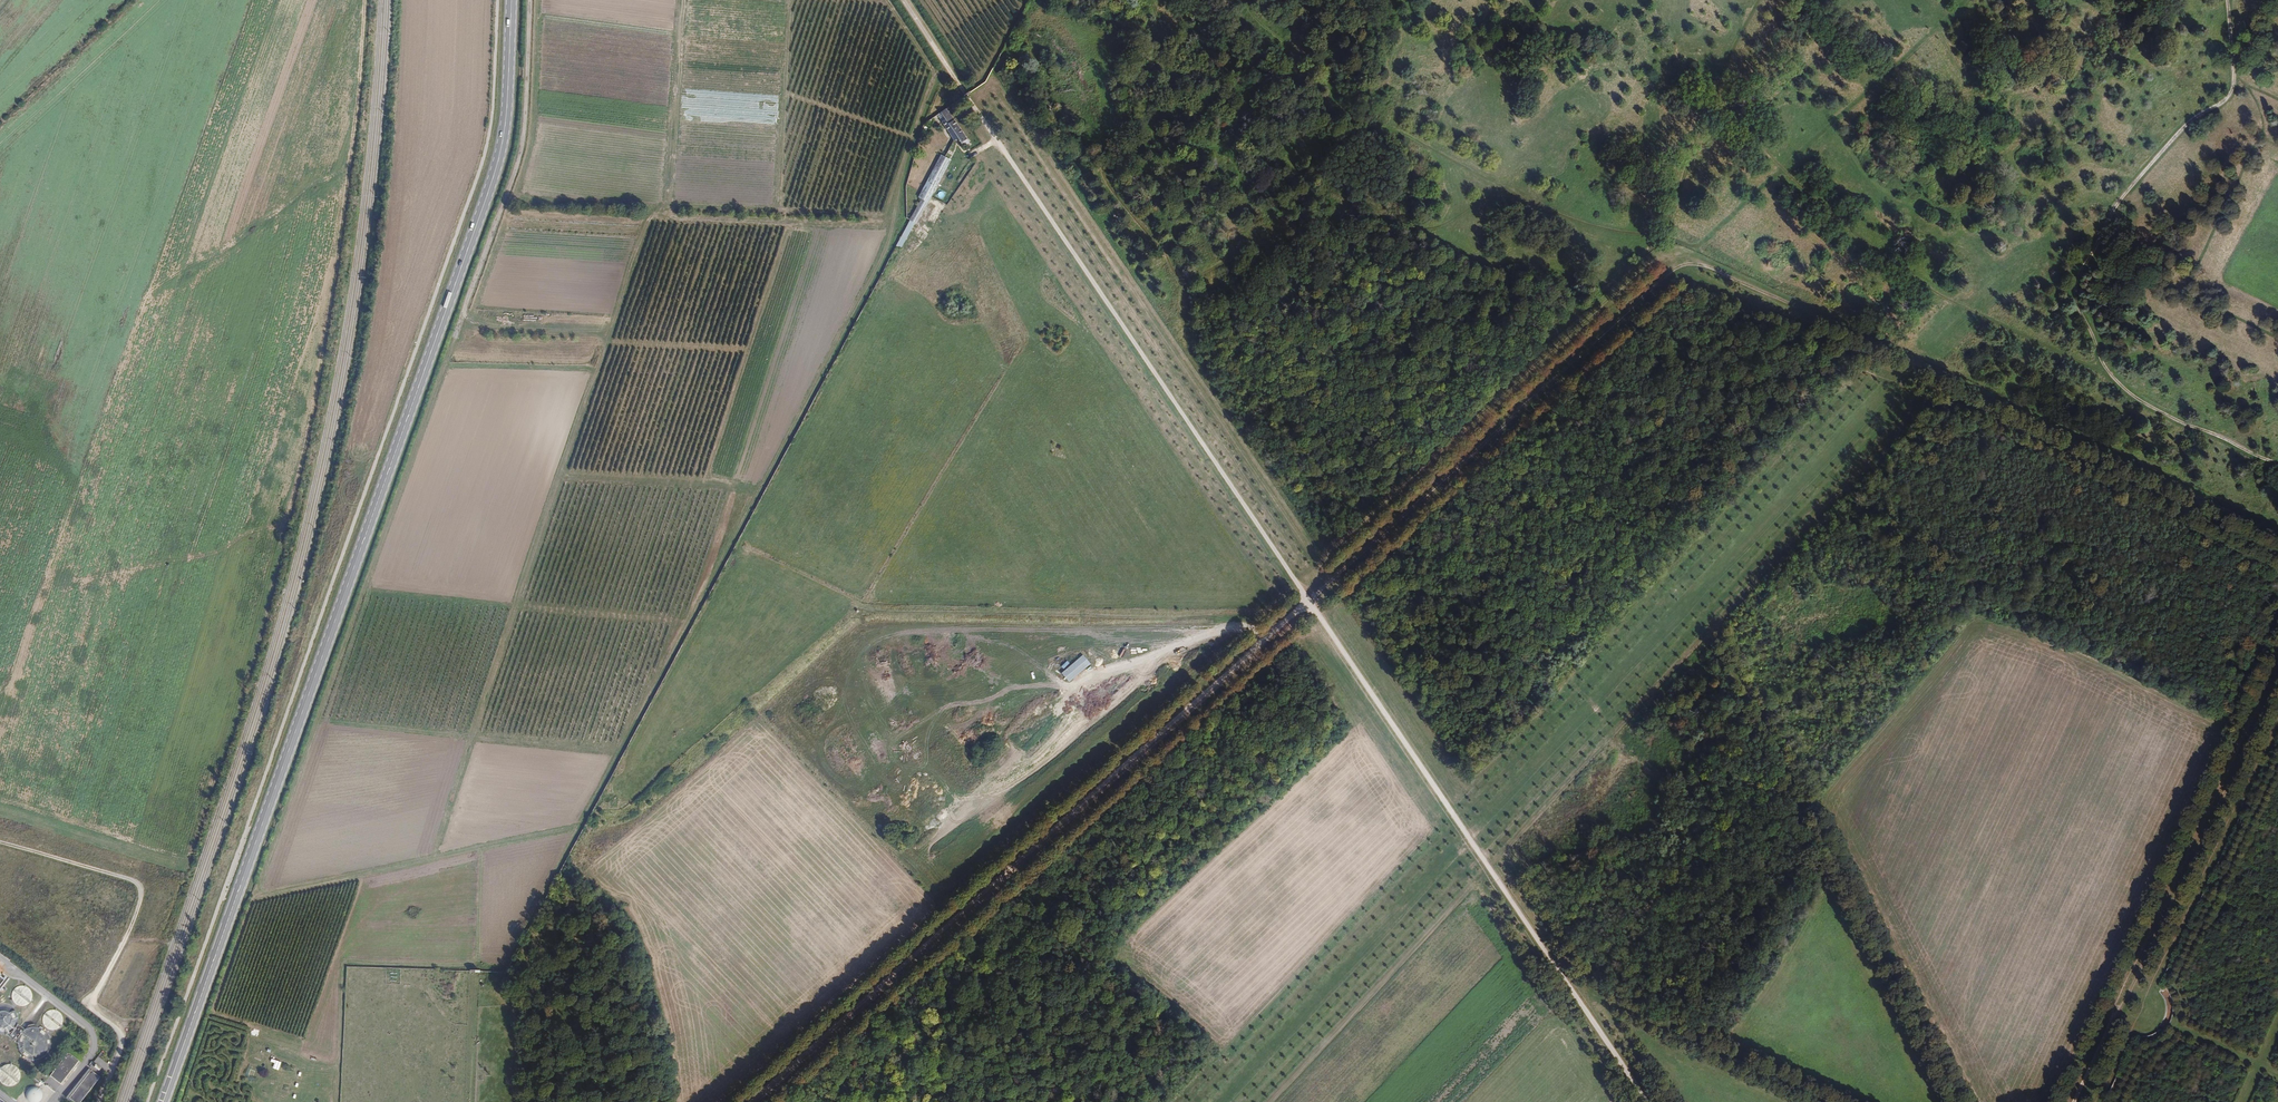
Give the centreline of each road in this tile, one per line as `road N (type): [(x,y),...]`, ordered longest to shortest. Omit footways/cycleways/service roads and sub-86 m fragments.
road 1 (track): [(1647,1101),(948,68)]
road 2 (track): [(752,1101),(1673,272)]
road 3 (secondary): [(512,0),(507,111),(492,184),(163,1101)]
road 4 (track): [(470,1101),(477,847),(274,887),(263,875),(464,317)]
road 5 (track): [(433,856),(648,221),(666,206),(517,191),(530,147),(538,0)]
road 6 (track): [(1224,1101),(1897,374)]
road 7 (track): [(933,72),(879,253),(581,821),(477,847)]
road 8 (track): [(1477,172),(1434,215),(1327,213),(1186,277),(1168,257),(1162,229),(1169,217),(1208,210),(1225,157),(1198,137),(1185,140),(1177,114),(1182,88),(1168,76),(1158,0)]
road 9 (track): [(1959,1101),(1696,595)]
road 10 (track): [(1477,172),(1341,112),(1321,71),(1237,4),(1183,21),(1161,43),(1108,172)]
road 11 (track): [(2074,1101),(2277,672)]
road 12 (track): [(2107,373),(2078,296),(2114,212),(2185,134),(2224,109),(2236,68),(2228,0)]
road 13 (track): [(680,0),(666,206),(890,218)]
road 14 (track): [(99,1101),(122,1043),(91,1005),(137,916),(140,889),(130,879),(0,842)]
road 15 (track): [(2107,373),(1917,278),(1787,172)]
road 16 (track): [(1787,172),(1735,223),(1708,227),(1579,220),(1477,172)]
road 17 (track): [(785,212),(707,485)]
road 18 (track): [(1566,986),(1822,1101)]
road 19 (track): [(2277,325),(2187,279),(2262,132)]
road 20 (track): [(1757,0),(1731,50),(1671,227)]
road 21 (track): [(1948,0),(1787,172)]
road 22 (track): [(655,215),(888,225)]
road 23 (track): [(780,212),(792,0)]
road 24 (track): [(2277,470),(2133,403),(2107,373)]
road 25 (track): [(561,476),(756,488)]
road 26 (track): [(143,0),(0,133)]
road 27 (track): [(607,341),(750,348)]
road 28 (track): [(787,94),(914,137)]

